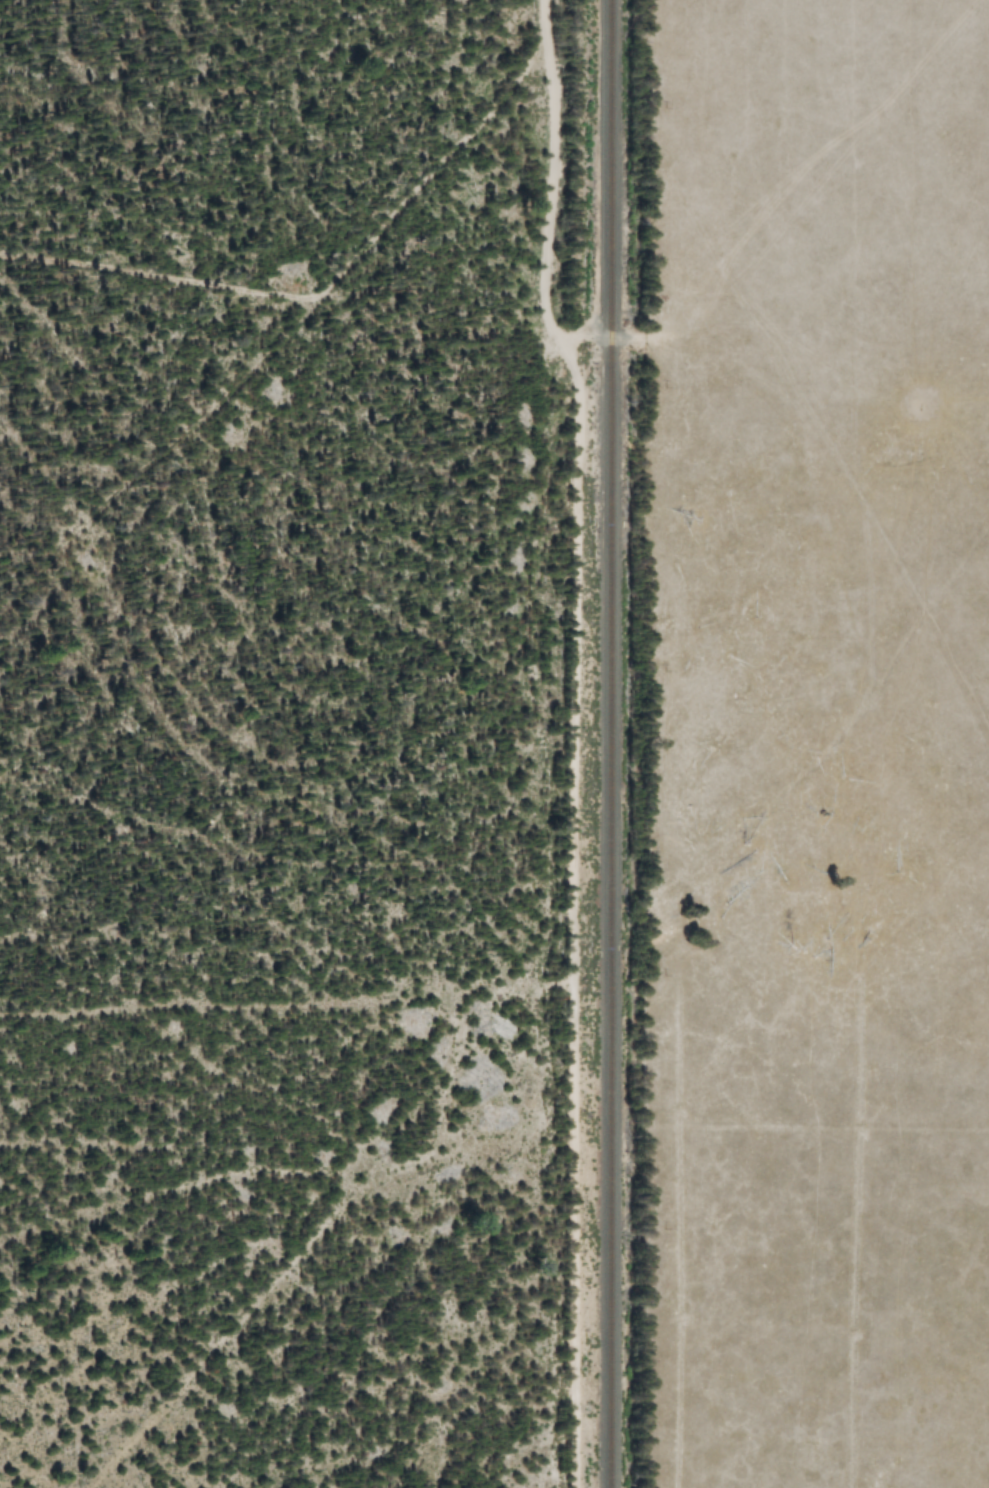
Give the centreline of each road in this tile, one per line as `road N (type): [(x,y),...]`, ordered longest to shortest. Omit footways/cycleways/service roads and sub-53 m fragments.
road 1 (track): [(537,0),(537,48),(511,87),(317,300),(0,251)]

